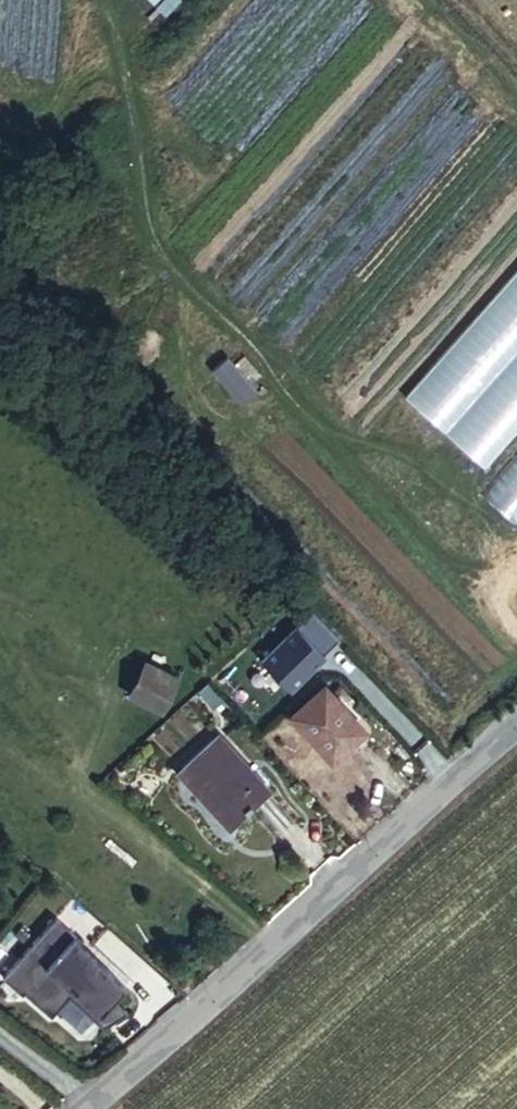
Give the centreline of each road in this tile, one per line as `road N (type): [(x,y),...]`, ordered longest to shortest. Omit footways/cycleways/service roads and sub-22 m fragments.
road 1 (unclassified): [(78,1108),(516,714)]

